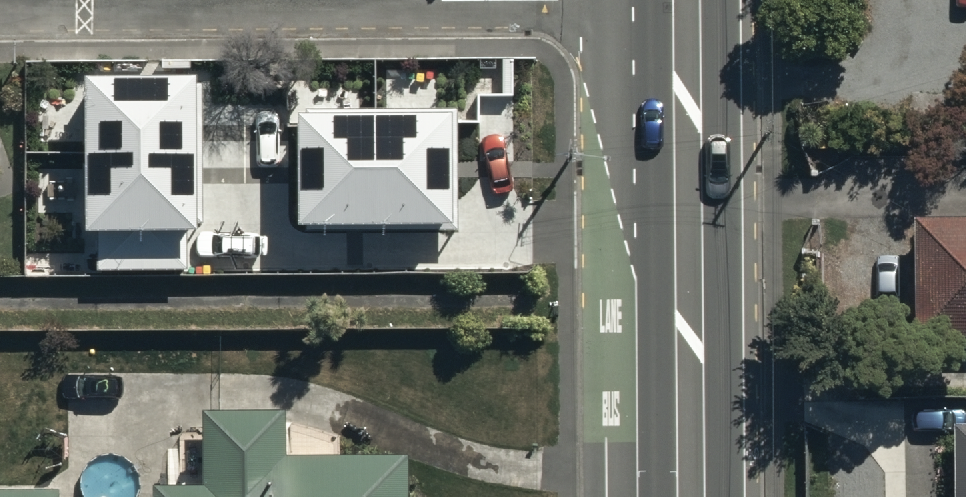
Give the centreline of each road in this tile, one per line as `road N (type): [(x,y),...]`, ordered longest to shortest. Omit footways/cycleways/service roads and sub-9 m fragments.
road 1 (residential): [(0,8),(687,6)]
road 2 (secondary): [(692,496),(687,6)]

